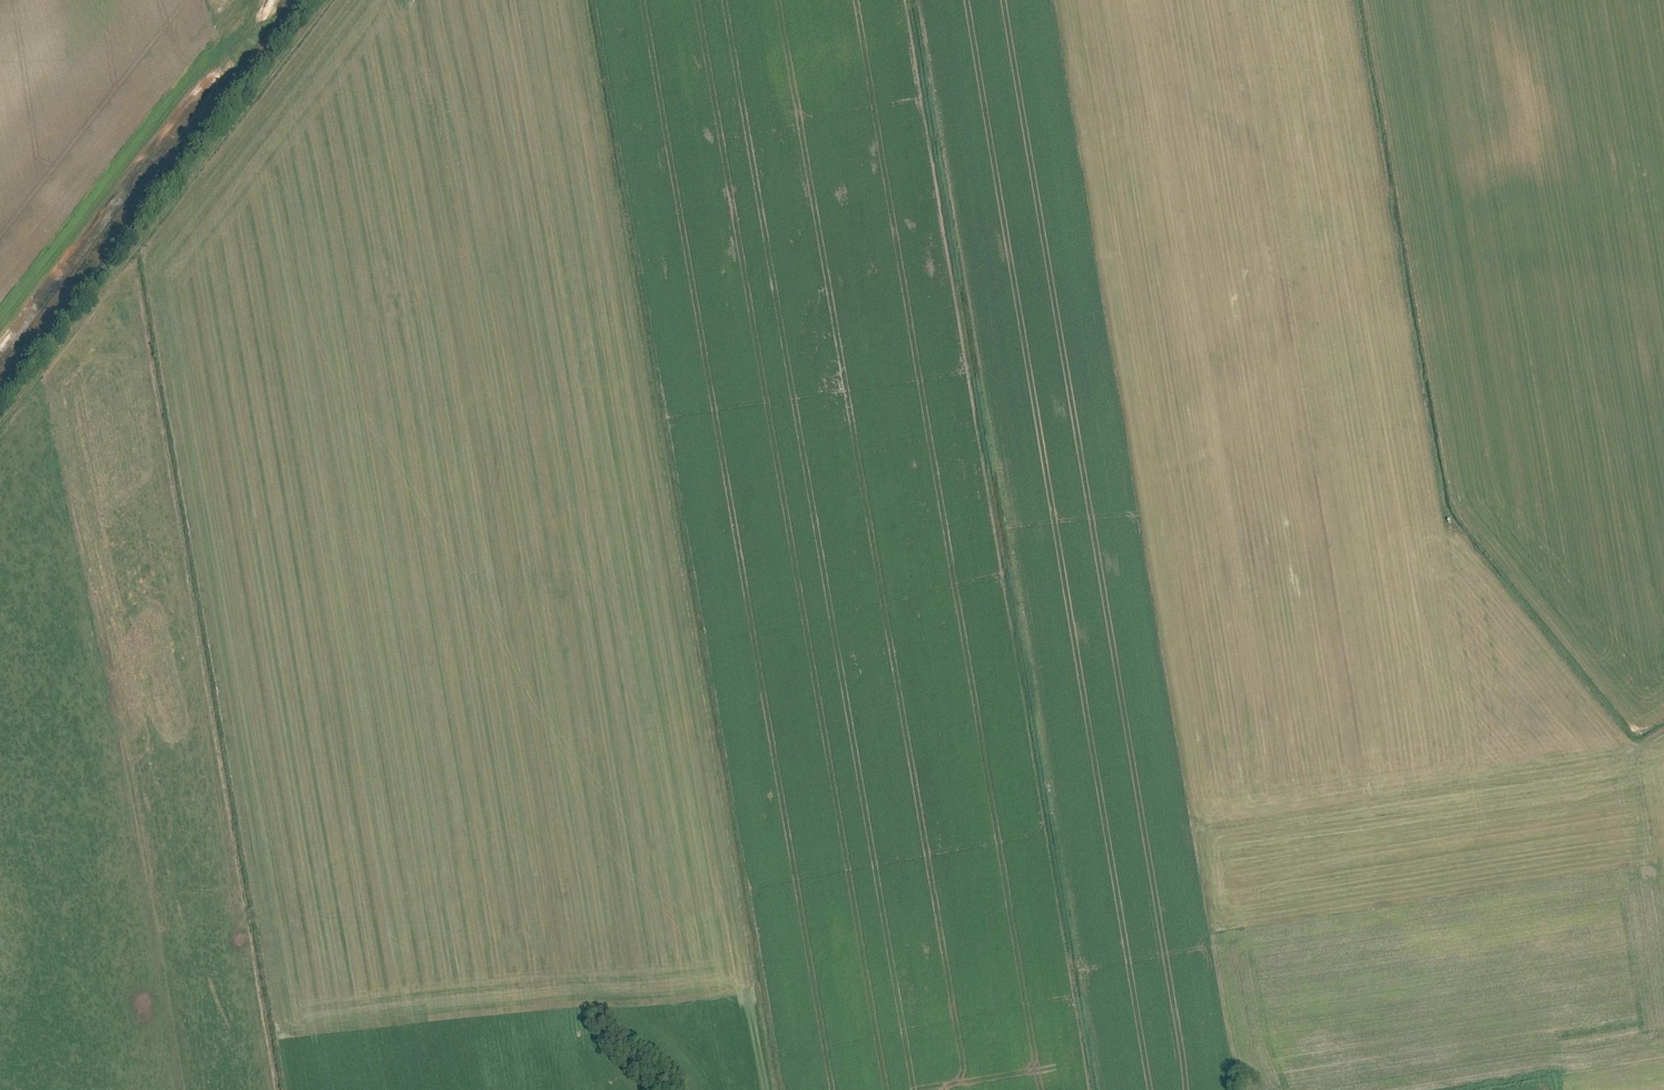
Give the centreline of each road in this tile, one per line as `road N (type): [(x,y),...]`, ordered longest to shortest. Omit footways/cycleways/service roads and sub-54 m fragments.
road 1 (track): [(278,0),(0,365)]

